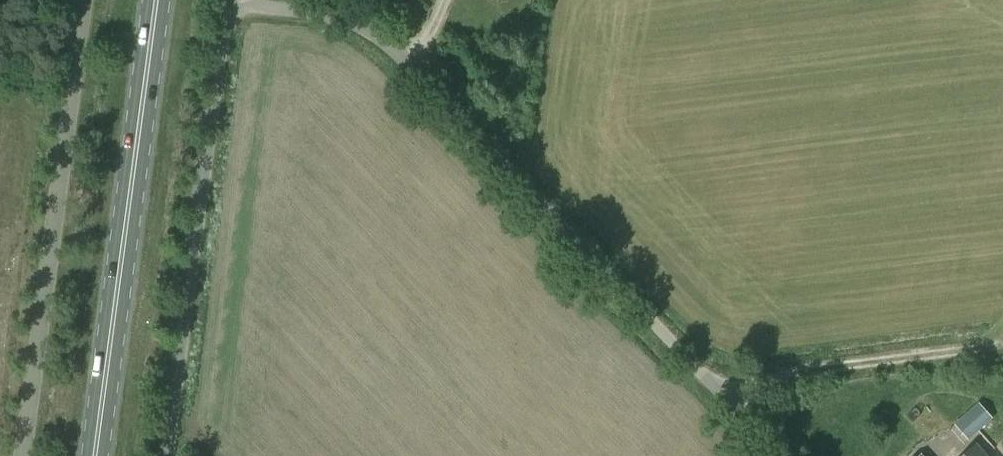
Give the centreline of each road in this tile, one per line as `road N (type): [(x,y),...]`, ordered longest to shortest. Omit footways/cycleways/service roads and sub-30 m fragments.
road 1 (unclassified): [(801,455),(394,29),(227,5)]
road 2 (primary): [(95,455),(157,0)]
road 3 (unclassified): [(23,455),(84,0)]
road 4 (unclassified): [(166,455),(227,5)]
road 5 (track): [(1002,338),(727,378)]

